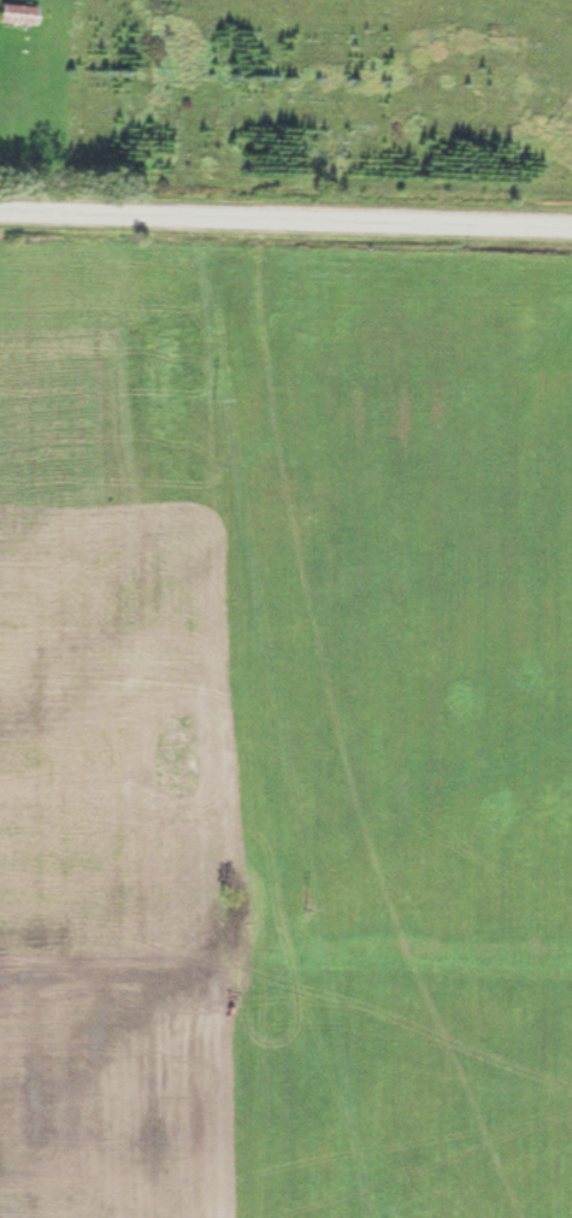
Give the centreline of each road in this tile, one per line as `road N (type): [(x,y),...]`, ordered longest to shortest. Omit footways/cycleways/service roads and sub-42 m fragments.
road 1 (residential): [(571,224),(0,208)]

